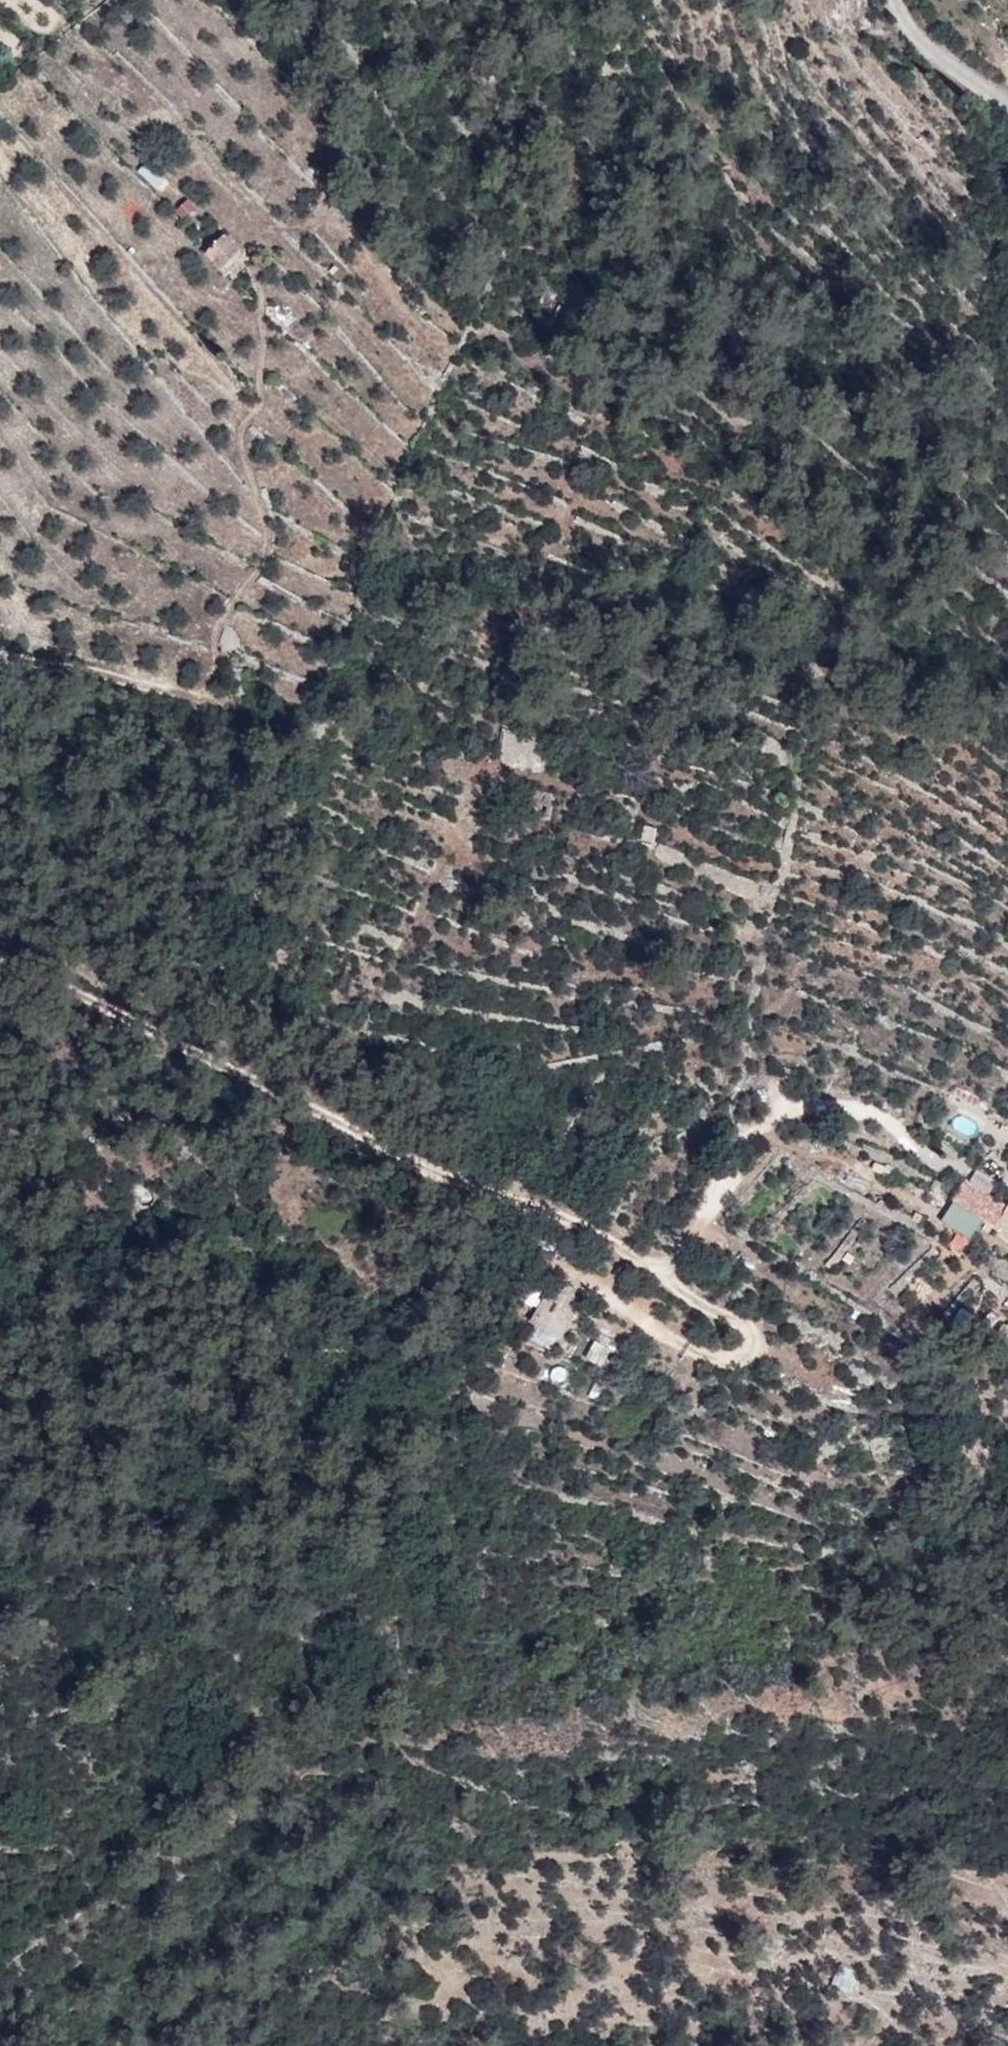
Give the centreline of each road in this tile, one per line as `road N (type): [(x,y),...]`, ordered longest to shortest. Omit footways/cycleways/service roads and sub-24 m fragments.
road 1 (unclassified): [(1007,104),(919,40),(895,0)]

